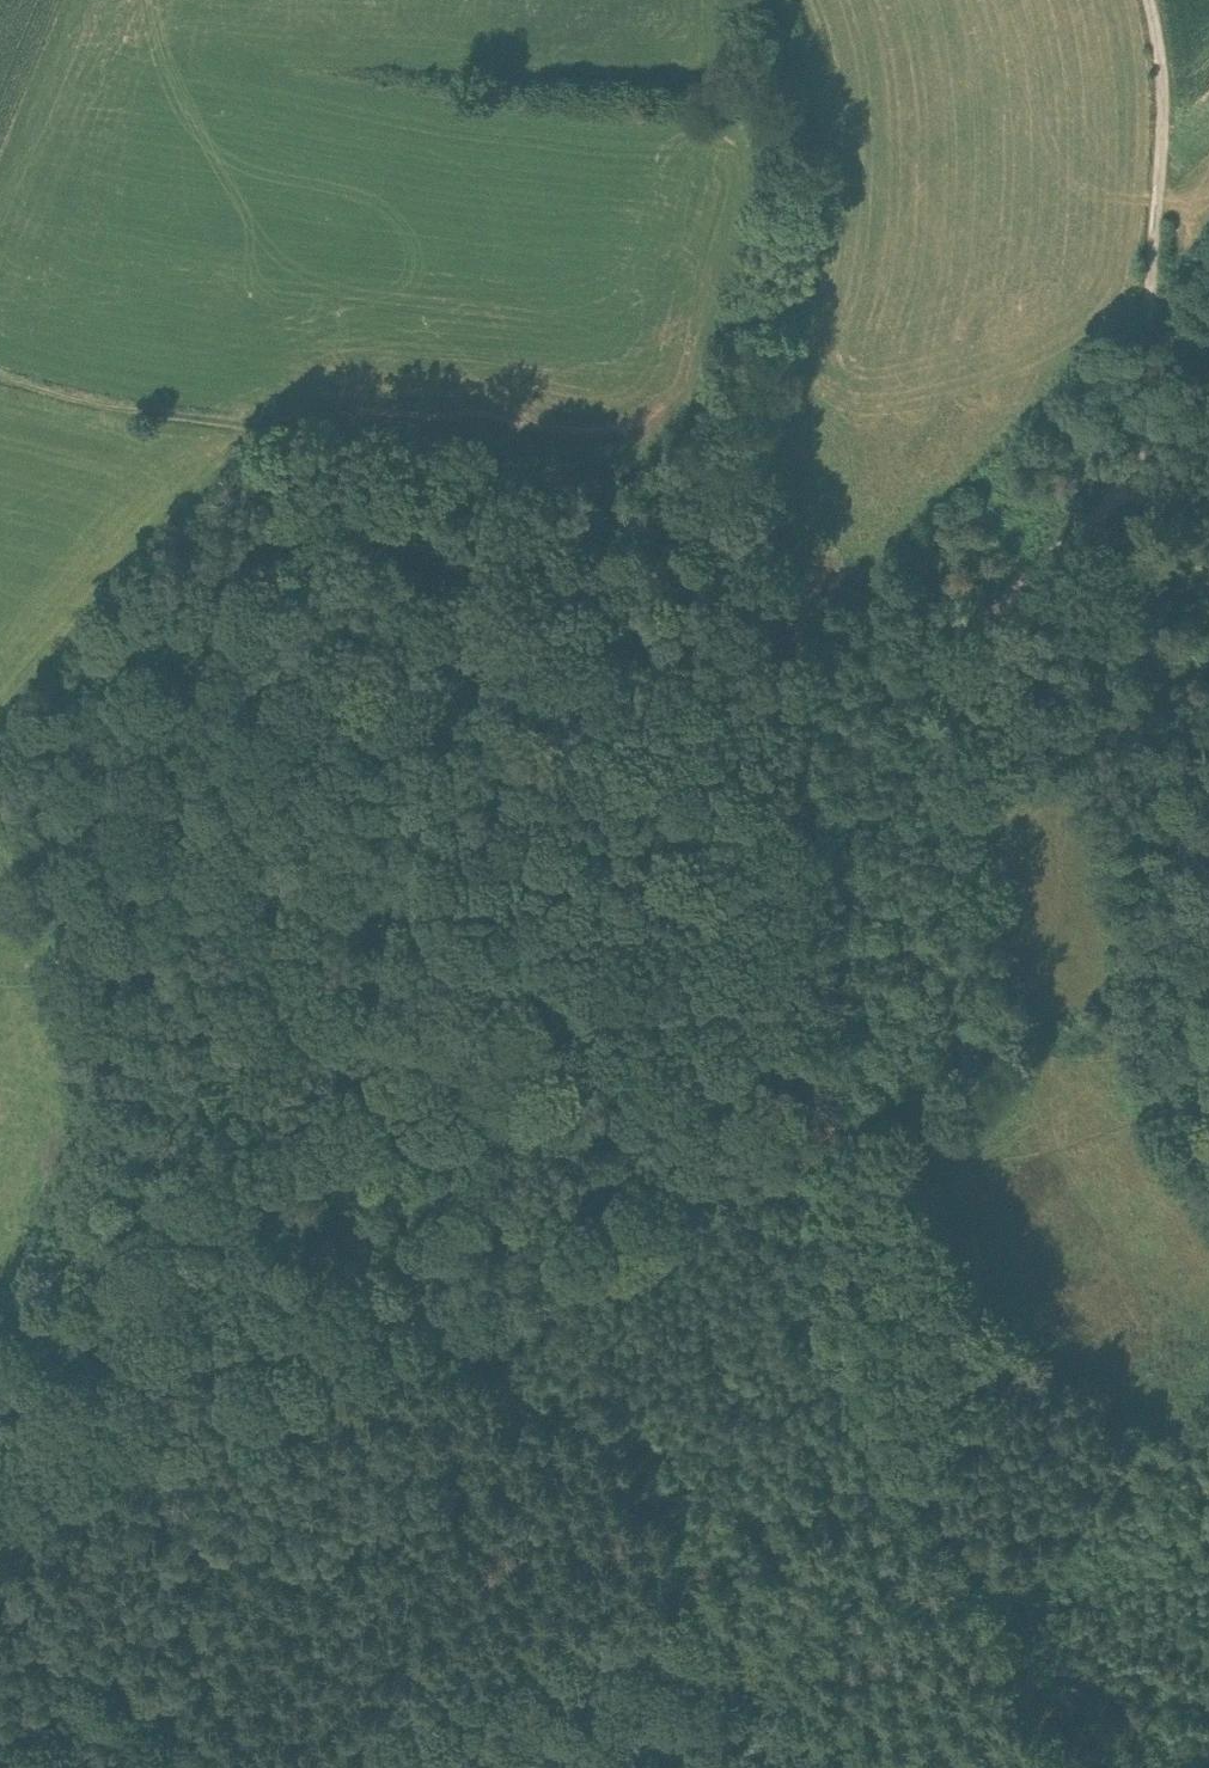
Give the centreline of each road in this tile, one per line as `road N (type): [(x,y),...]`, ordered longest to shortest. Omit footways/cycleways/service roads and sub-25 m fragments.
road 1 (track): [(414,461),(325,547),(223,707),(179,801),(164,877),(165,1081),(152,1168),(131,1247),(62,1403),(0,1489)]
road 2 (track): [(1094,1767),(939,1537),(869,1395),(839,1298),(821,1129)]
road 3 (track): [(0,377),(99,407),(414,461),(634,476)]
road 4 (track): [(821,1129),(825,949),(782,629),(781,597),(793,566)]
road 5 (track): [(1140,470),(1160,104),(1149,0)]
road 6 (track): [(793,566),(926,632),(979,613),(1058,547)]
road 7 (track): [(634,476),(793,566)]
road 8 (track): [(1208,1063),(1191,988),(1195,937),(1208,900)]
road 9 (track): [(305,439),(283,479),(325,547)]

